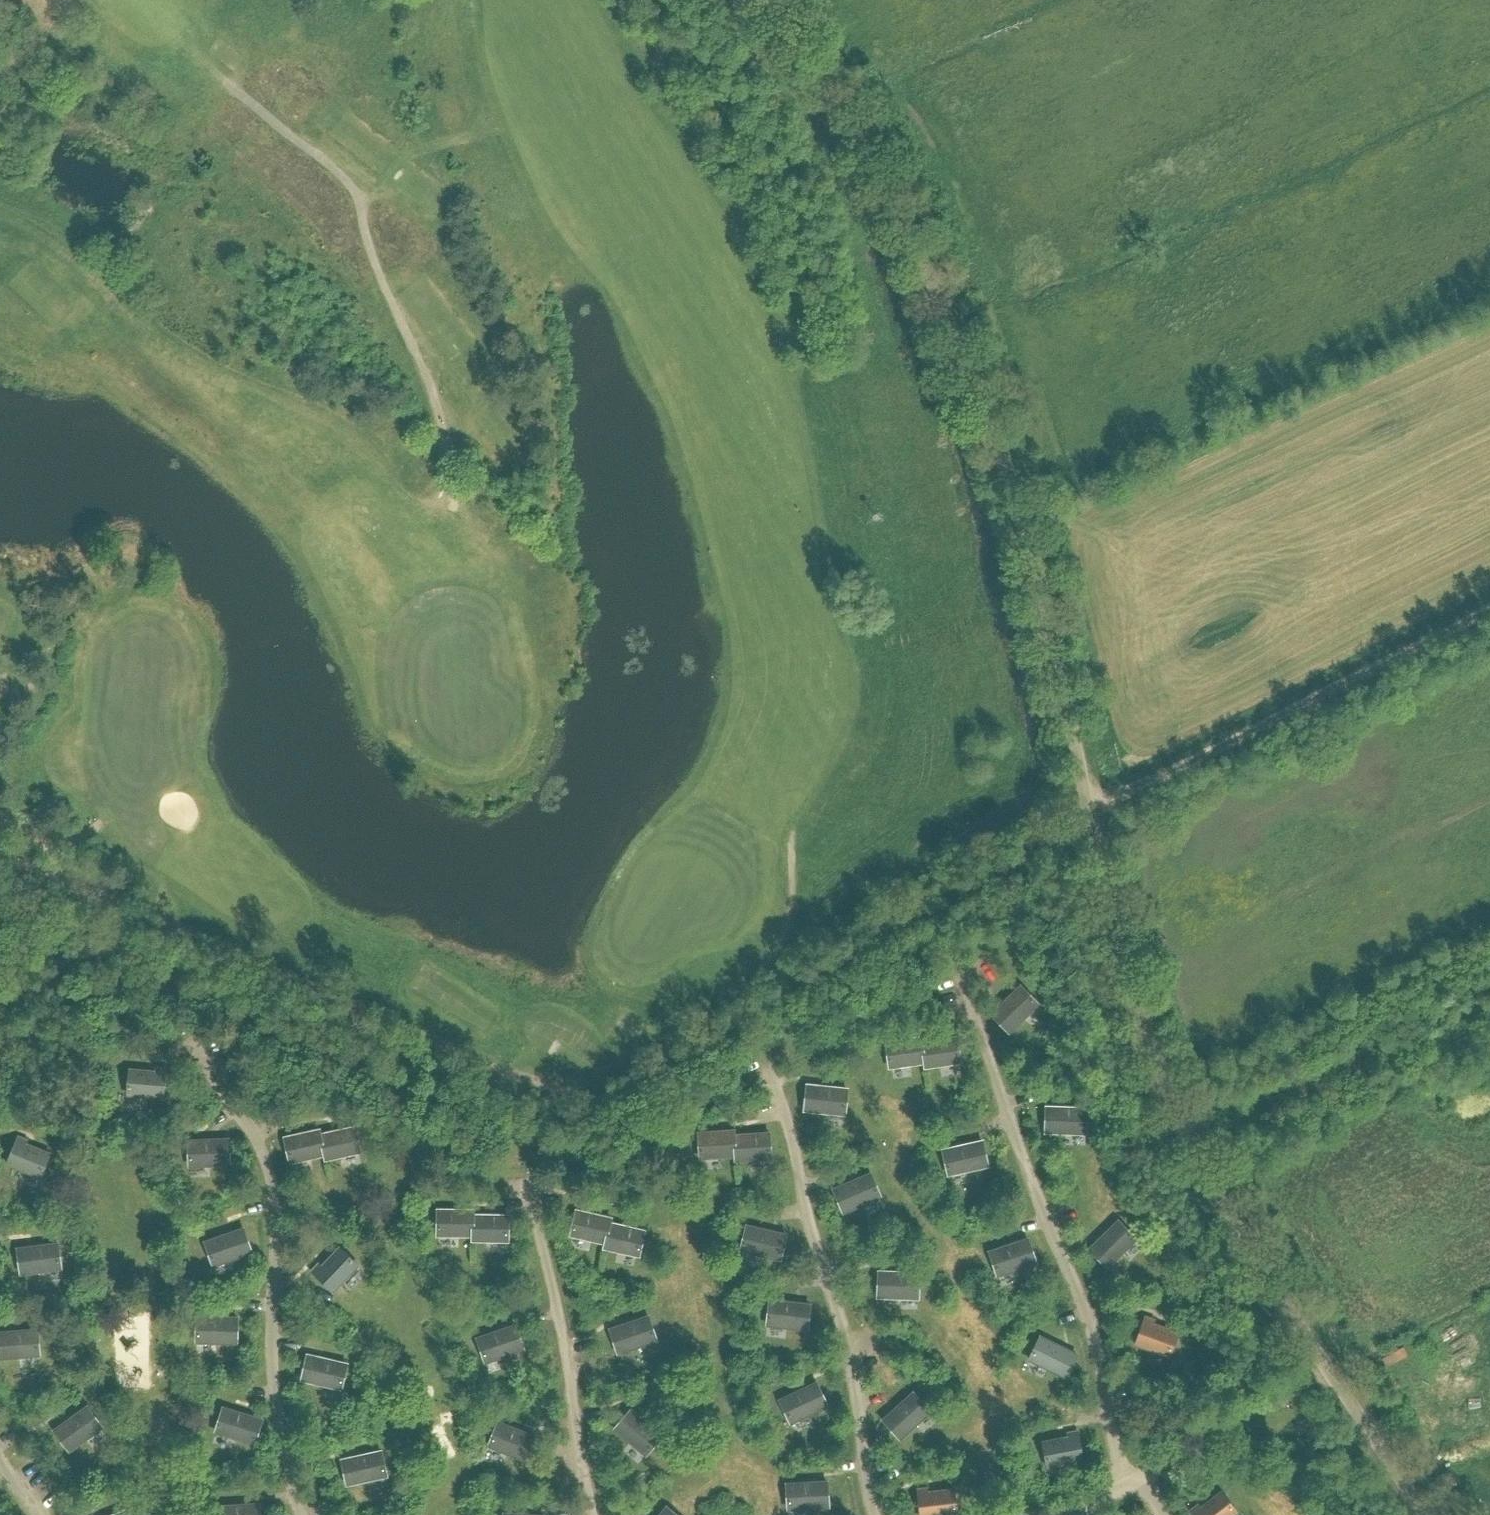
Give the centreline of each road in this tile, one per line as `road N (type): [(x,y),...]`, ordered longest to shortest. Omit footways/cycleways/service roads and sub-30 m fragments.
road 1 (unclassified): [(1428,1514),(1229,1216),(1176,1105),(1136,999),(1063,707),(1048,600),(962,352),(895,211),(775,0)]
road 2 (track): [(1088,806),(1489,606)]

